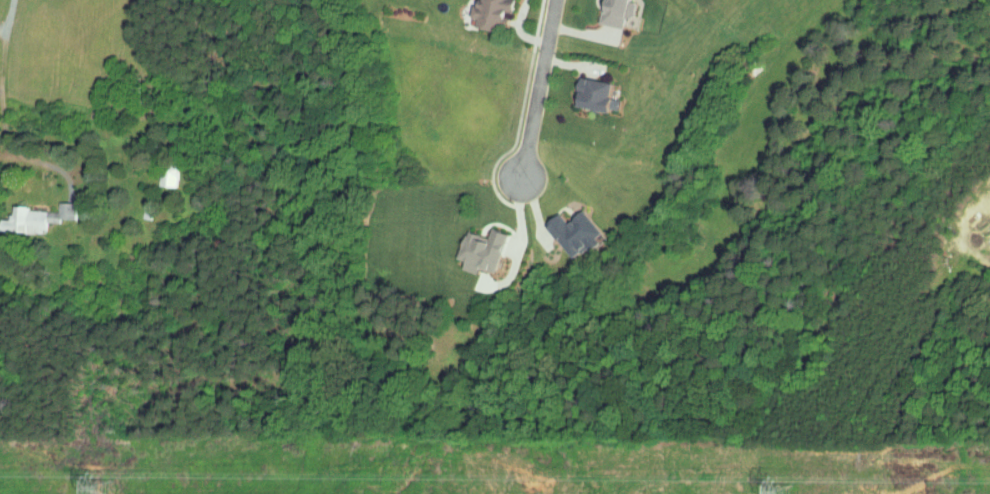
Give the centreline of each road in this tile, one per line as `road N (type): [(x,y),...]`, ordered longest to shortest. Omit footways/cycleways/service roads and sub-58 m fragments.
road 1 (residential): [(521,176),(555,0)]

